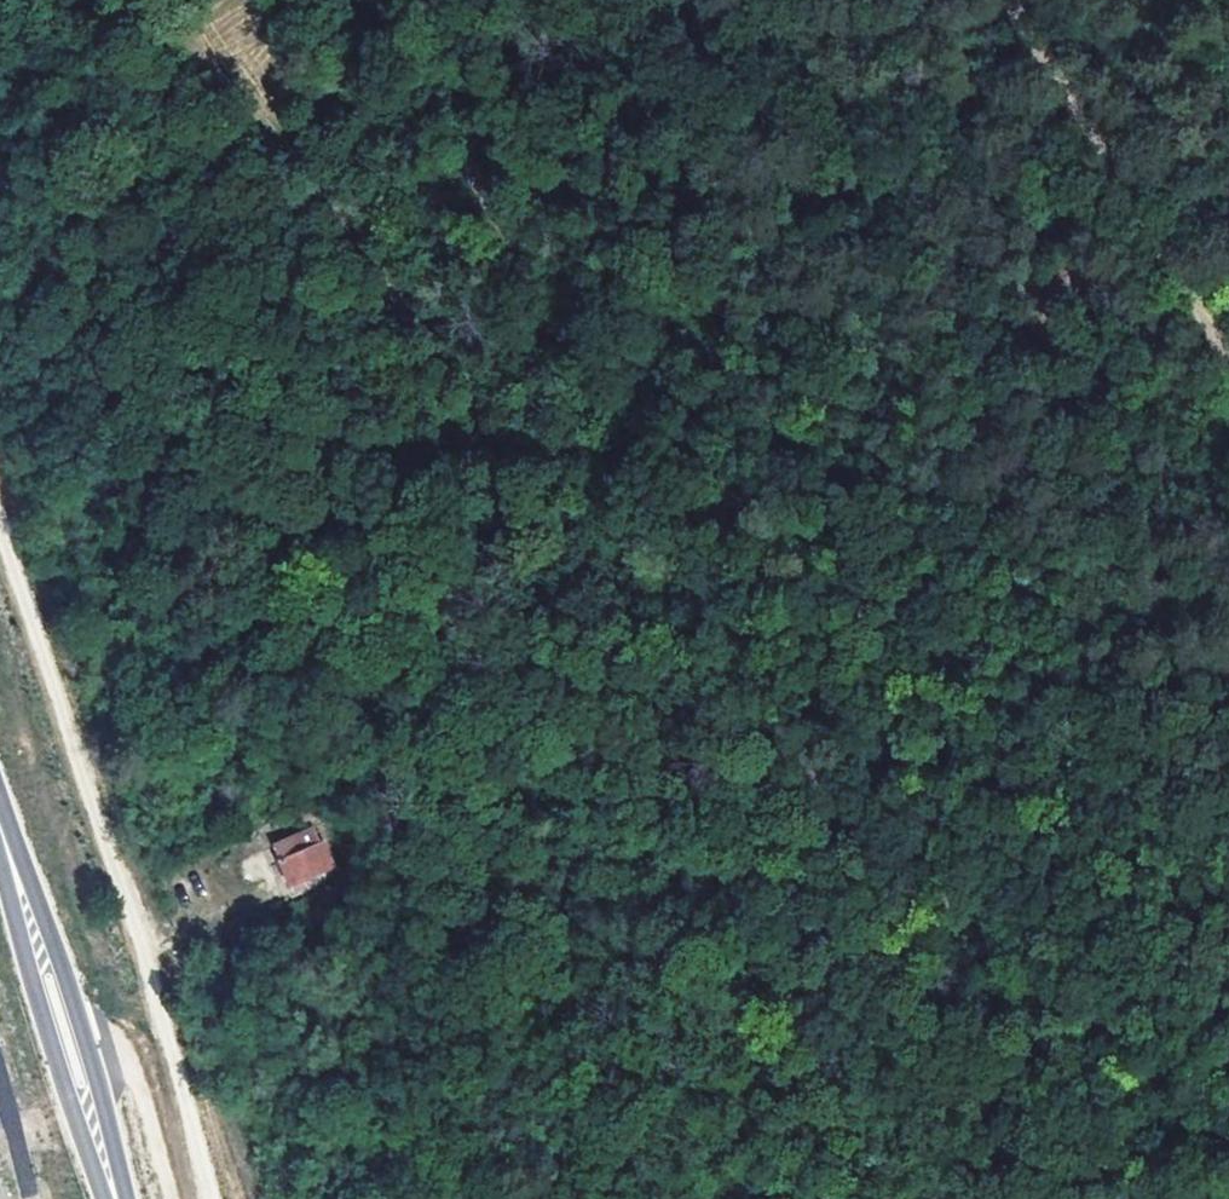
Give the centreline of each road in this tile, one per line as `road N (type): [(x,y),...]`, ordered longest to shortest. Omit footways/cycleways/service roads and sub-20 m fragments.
road 1 (track): [(1006,0),(1228,370)]
road 2 (secondary): [(122,1198),(105,1103),(65,969),(0,824)]
road 3 (secondary): [(0,834),(32,979),(110,1198)]

